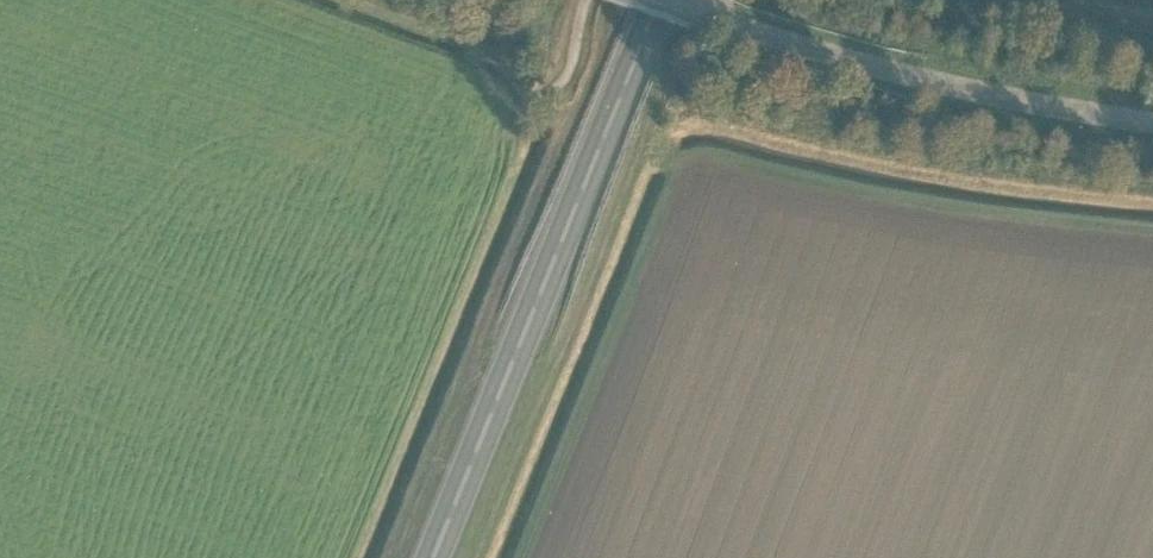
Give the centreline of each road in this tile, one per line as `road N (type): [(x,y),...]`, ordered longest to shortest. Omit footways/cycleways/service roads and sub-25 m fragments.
road 1 (trunk): [(434,557),(658,0)]
road 2 (tertiary): [(1152,120),(968,91),(647,0)]

